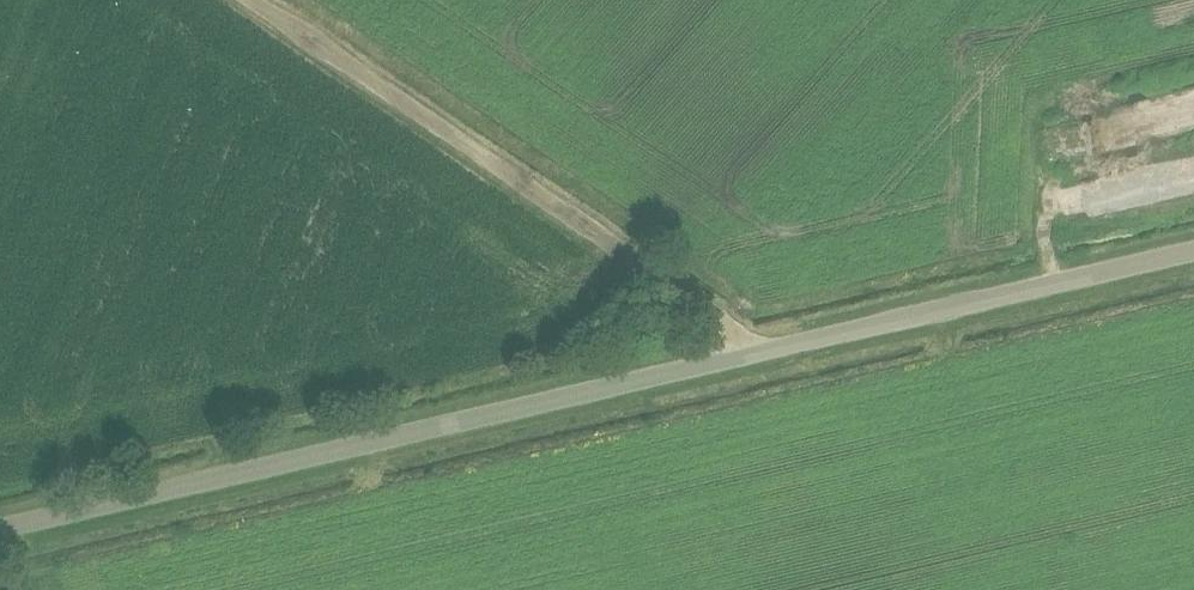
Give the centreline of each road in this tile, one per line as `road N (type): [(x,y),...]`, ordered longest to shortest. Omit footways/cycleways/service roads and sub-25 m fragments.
road 1 (unclassified): [(0,532),(1193,254)]
road 2 (track): [(238,0),(760,355)]

